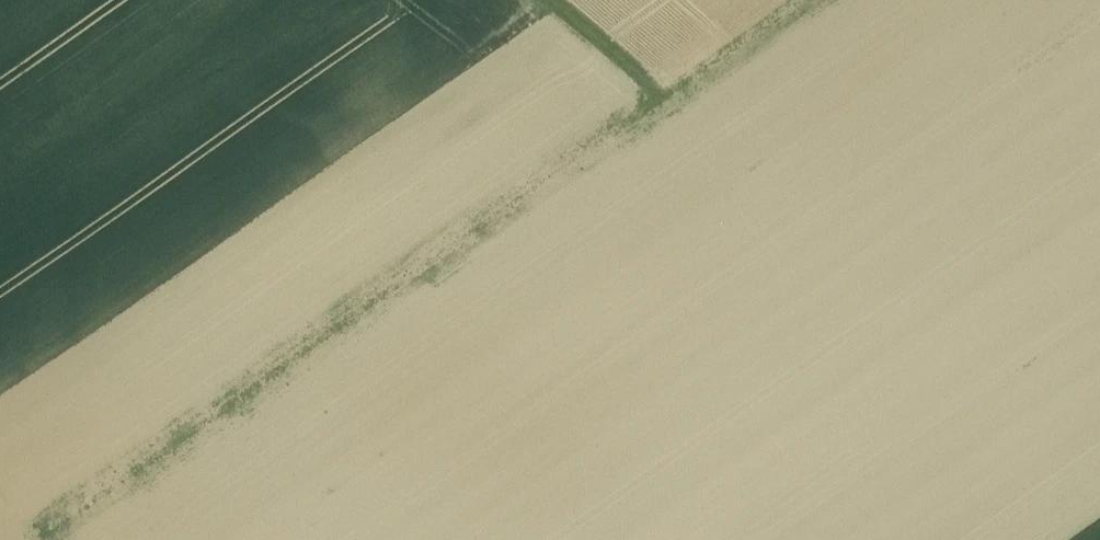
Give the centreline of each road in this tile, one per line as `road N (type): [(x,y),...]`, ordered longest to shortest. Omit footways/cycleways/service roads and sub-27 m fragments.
road 1 (track): [(661,94),(546,0)]

